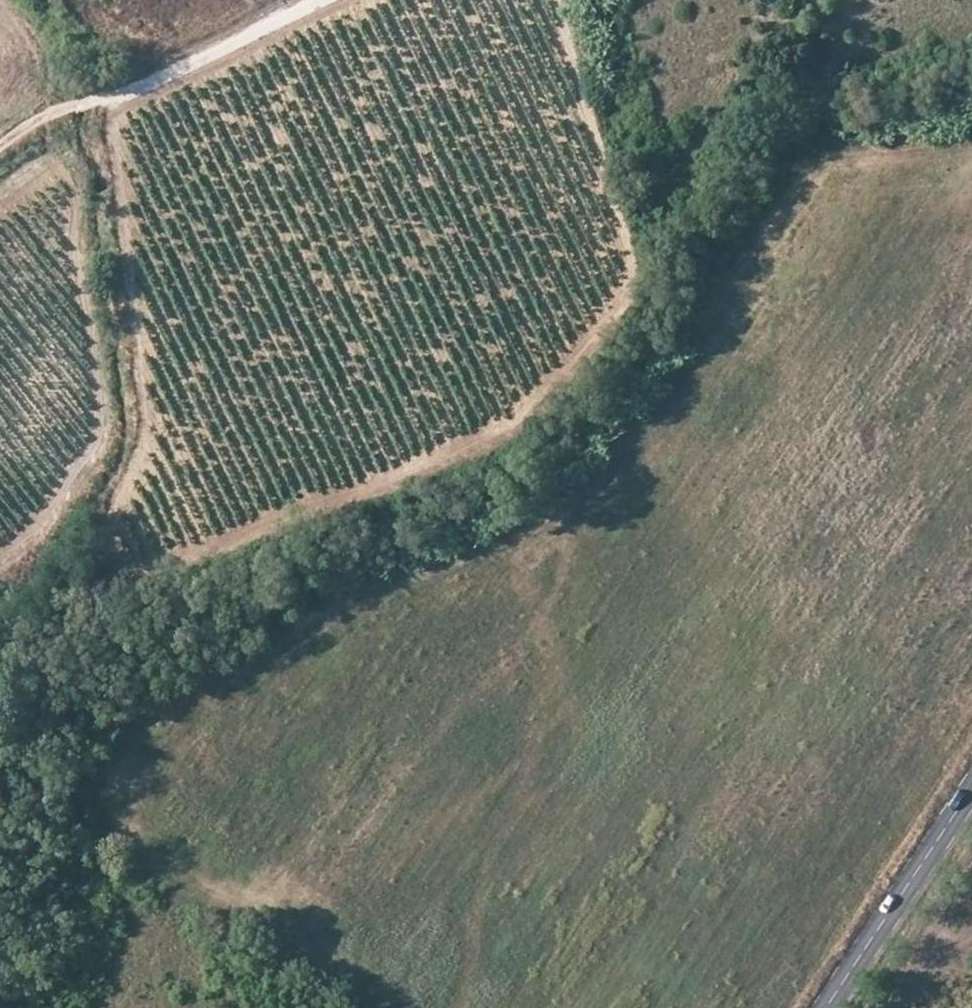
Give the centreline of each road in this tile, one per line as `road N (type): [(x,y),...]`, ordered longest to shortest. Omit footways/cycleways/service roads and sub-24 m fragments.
road 1 (track): [(0,150),(53,113),(107,98),(312,0)]
road 2 (tertiary): [(829,1007),(971,793)]

